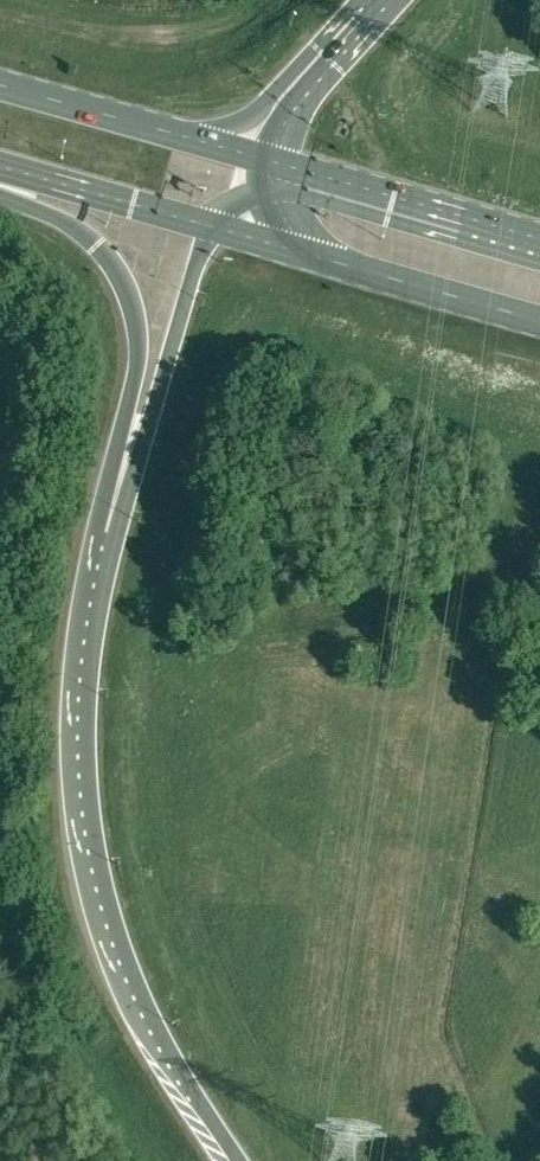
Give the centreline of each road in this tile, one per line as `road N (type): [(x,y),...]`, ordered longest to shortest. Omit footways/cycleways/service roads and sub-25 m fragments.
road 1 (motorway): [(115,534),(89,686),(98,853),(132,975),(240,1160)]
road 2 (motorway): [(0,190),(78,230),(126,288),(138,348),(115,534)]
road 3 (primary): [(216,228),(539,321)]
road 4 (motorway): [(216,228),(193,272),(115,534)]
road 5 (primary): [(539,239),(264,158)]
road 6 (primary): [(264,158),(0,85)]
road 7 (primary): [(0,166),(216,228)]
road 8 (motorway): [(387,0),(293,110),(264,158)]

